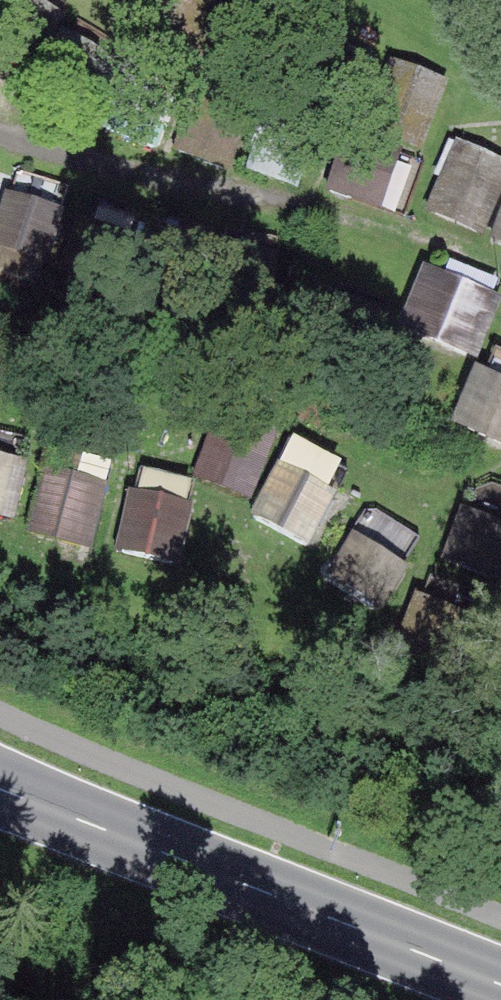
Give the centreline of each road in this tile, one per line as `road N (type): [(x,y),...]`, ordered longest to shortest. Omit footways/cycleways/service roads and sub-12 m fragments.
road 1 (primary): [(500,984),(0,788)]
road 2 (track): [(0,156),(220,235)]

